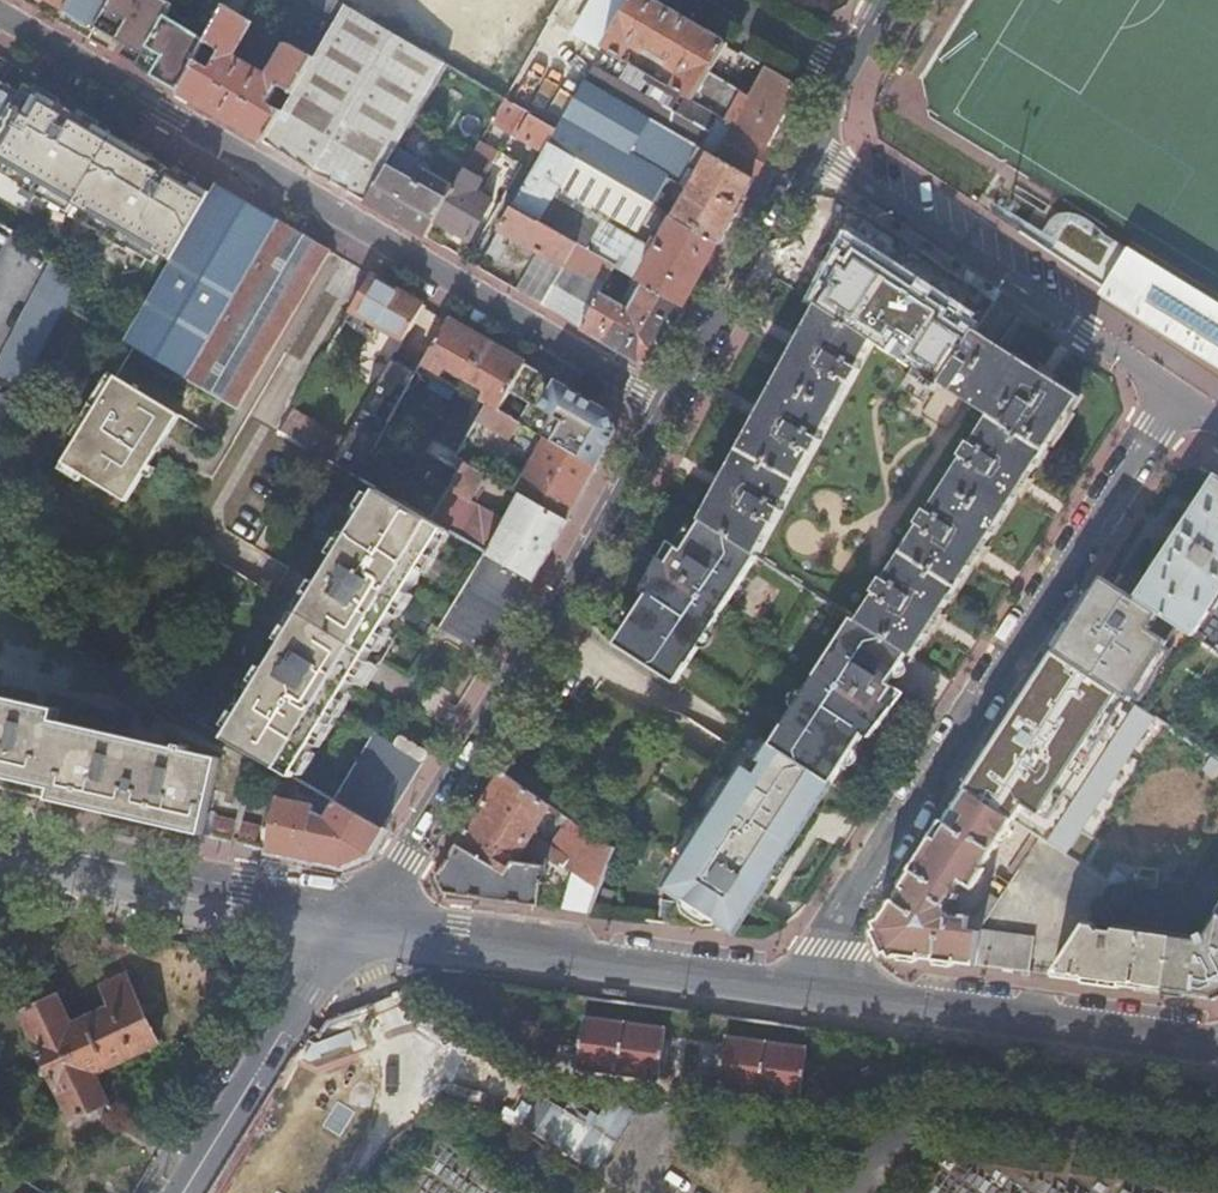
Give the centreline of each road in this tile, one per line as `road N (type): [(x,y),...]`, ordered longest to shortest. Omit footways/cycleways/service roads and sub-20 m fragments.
road 1 (residential): [(668,409),(0,16)]
road 2 (residential): [(799,988),(1177,392)]
road 3 (tertiary): [(668,409),(361,926)]
road 4 (secondary): [(361,926),(799,988)]
road 5 (residential): [(807,152),(1177,392)]
road 6 (secondary): [(799,988),(1217,1046)]
road 7 (secondary): [(361,926),(0,849)]
road 8 (tertiary): [(180,1192),(306,992),(361,926)]
road 9 (tertiary): [(807,152),(668,409)]
road 10 (residential): [(850,69),(730,0)]

